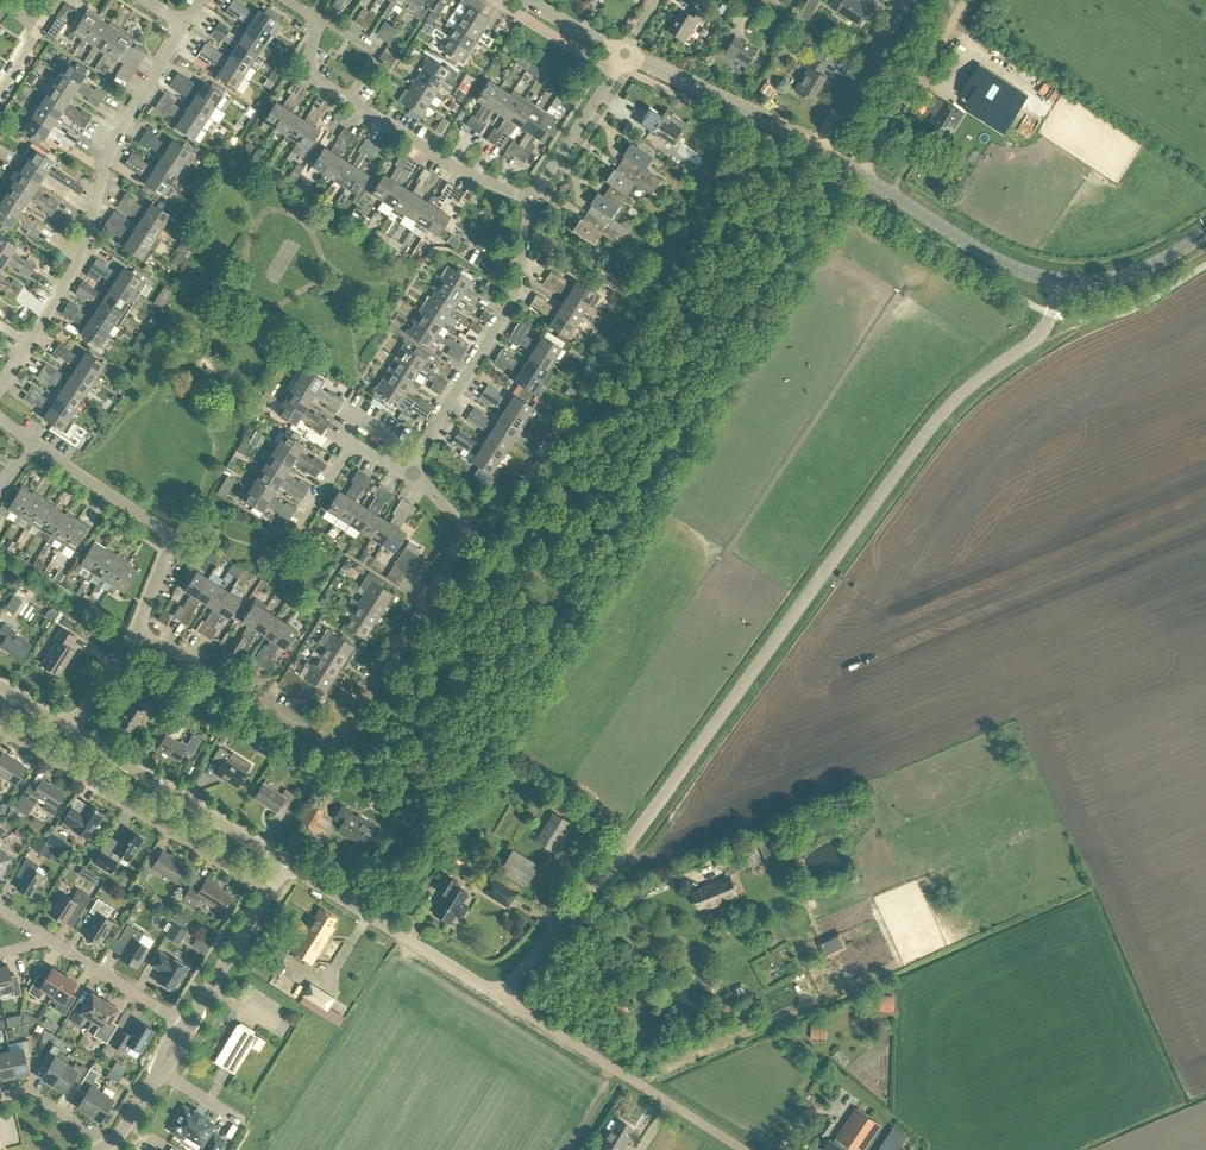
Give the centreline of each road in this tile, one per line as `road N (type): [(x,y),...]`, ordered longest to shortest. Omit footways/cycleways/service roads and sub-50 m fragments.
road 1 (unclassified): [(502,998),(615,861),(950,406),(1041,333),(1058,280)]
road 2 (residential): [(137,631),(324,742),(339,741),(464,533),(411,476)]
road 3 (residential): [(28,341),(75,268),(108,154),(183,23)]
road 4 (residential): [(266,893),(0,727)]
road 5 (residential): [(411,476),(423,443),(513,298),(529,198)]
road 6 (residential): [(137,631),(168,539),(0,420)]
road 7 (unclassified): [(746,1149),(502,998)]
road 8 (tertiary): [(1058,280),(996,260),(815,147)]
road 9 (unclassified): [(502,998),(283,863)]
road 10 (unclassified): [(283,863),(70,730)]
road 11 (tertiary): [(815,147),(624,53)]
road 12 (residential): [(529,198),(479,178),(348,99)]
road 13 (track): [(965,0),(864,176)]
road 14 (residential): [(815,147),(907,0)]
road 15 (residential): [(529,198),(624,53)]
road 16 (residential): [(300,530),(354,445),(411,476)]
road 17 (residential): [(45,938),(187,1023)]
road 18 (tertiary): [(1058,280),(1112,278),(1162,261),(1205,233)]
road 19 (unclassified): [(187,1023),(266,893)]
road 20 (residential): [(0,1097),(35,1097),(111,1143)]

